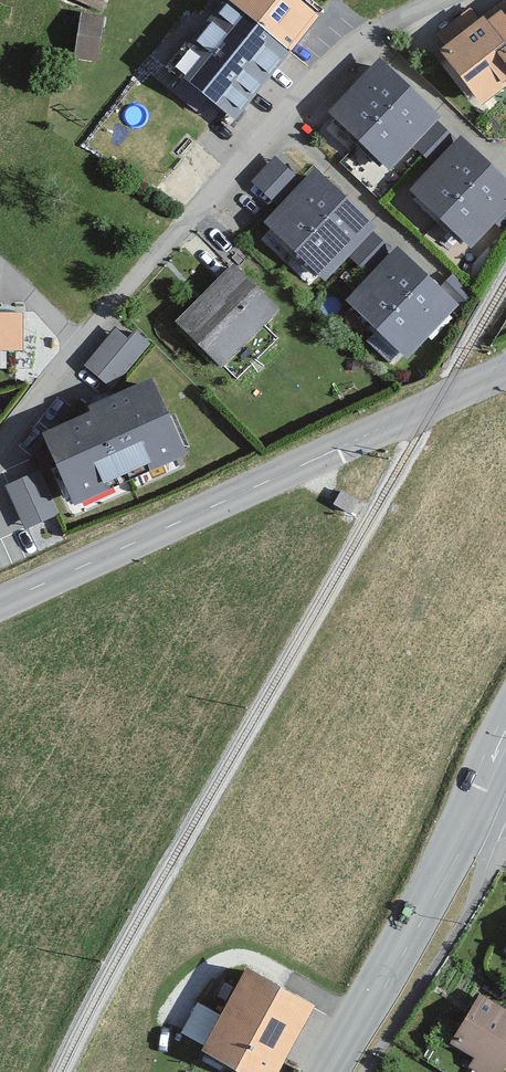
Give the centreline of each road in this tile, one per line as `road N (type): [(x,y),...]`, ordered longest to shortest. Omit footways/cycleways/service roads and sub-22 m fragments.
road 1 (residential): [(0,441),(316,79),(393,20),(438,0)]
road 2 (tertiary): [(0,601),(505,369)]
road 3 (primary): [(472,797),(321,1071)]

